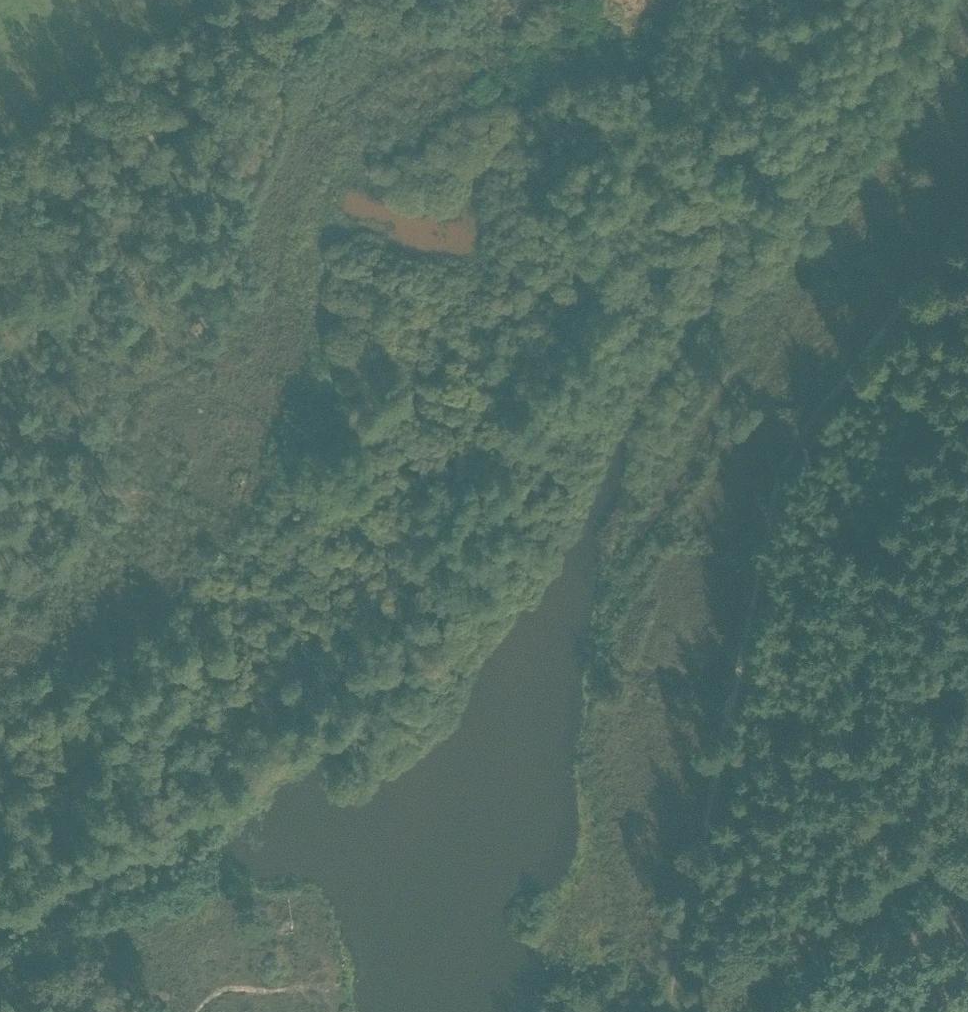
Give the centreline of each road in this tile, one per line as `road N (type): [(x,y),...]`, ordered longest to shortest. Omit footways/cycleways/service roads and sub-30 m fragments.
road 1 (track): [(0,244),(355,0)]
road 2 (track): [(697,1011),(967,816)]

